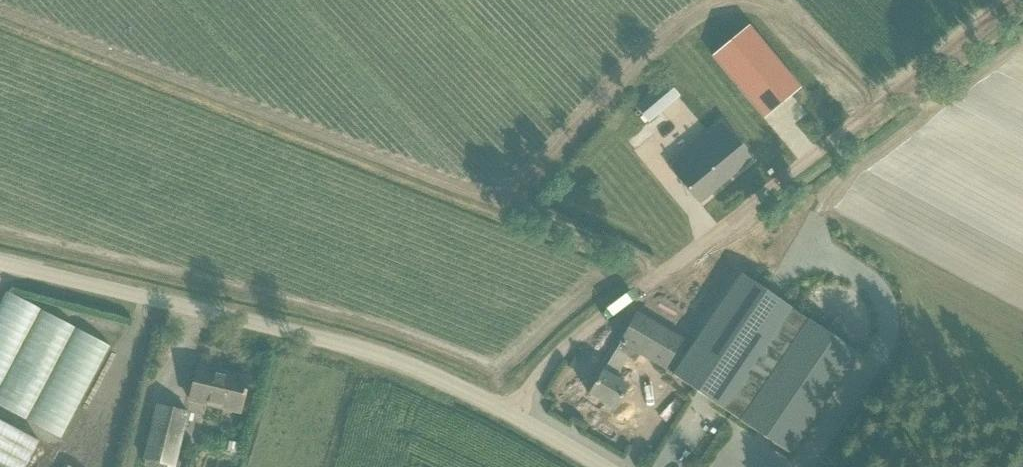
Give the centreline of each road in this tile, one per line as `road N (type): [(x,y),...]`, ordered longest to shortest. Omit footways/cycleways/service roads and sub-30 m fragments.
road 1 (unclassified): [(597,466),(504,411),(421,375),(297,338),(0,274)]
road 2 (track): [(1022,5),(759,208)]

